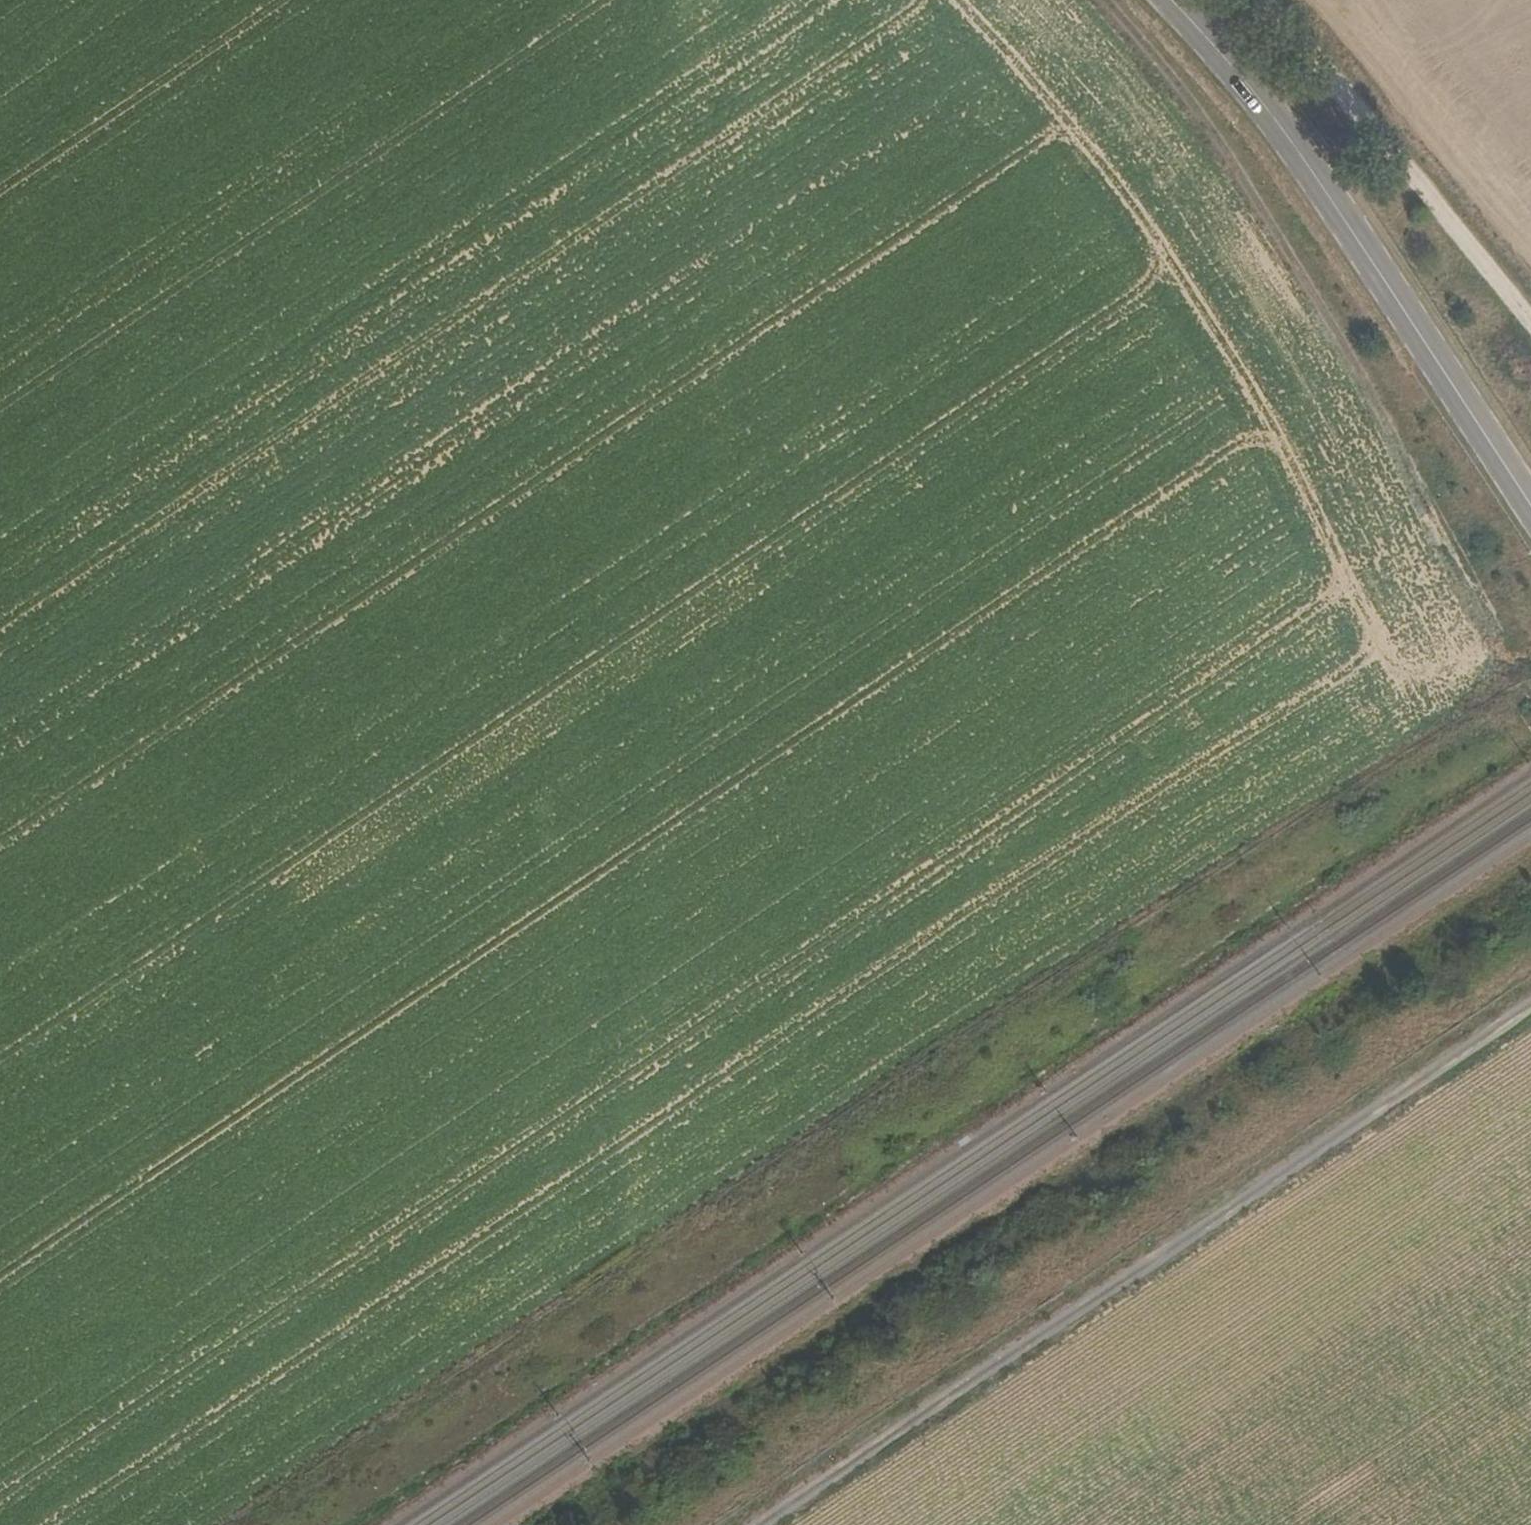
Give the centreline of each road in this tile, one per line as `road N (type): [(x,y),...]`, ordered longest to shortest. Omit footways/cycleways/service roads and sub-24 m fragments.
road 1 (track): [(756,1524),(1530,1009)]
road 2 (tertiary): [(1172,0),(1289,139),(1530,507)]
road 3 (track): [(1263,0),(1530,321)]

